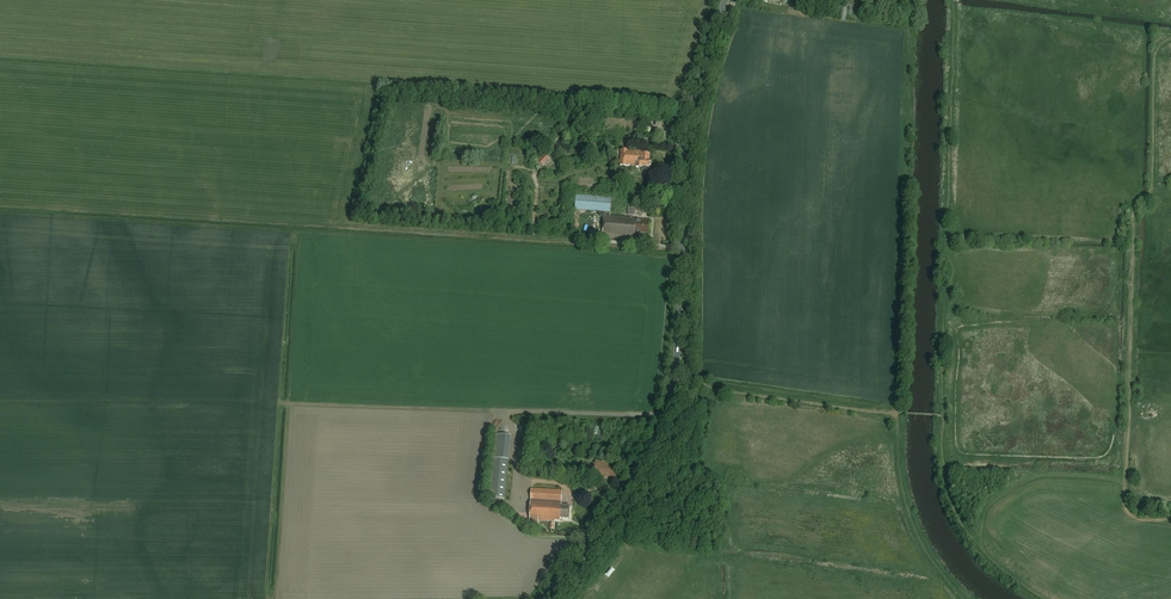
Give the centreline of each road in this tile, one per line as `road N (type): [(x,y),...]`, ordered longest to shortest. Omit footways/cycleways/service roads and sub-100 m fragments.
road 1 (tertiary): [(542,598),(641,468),(664,421),(677,360),(689,124),(725,0)]
road 2 (track): [(897,413),(673,380)]
road 3 (track): [(897,413),(911,517),(925,550),(966,598)]

